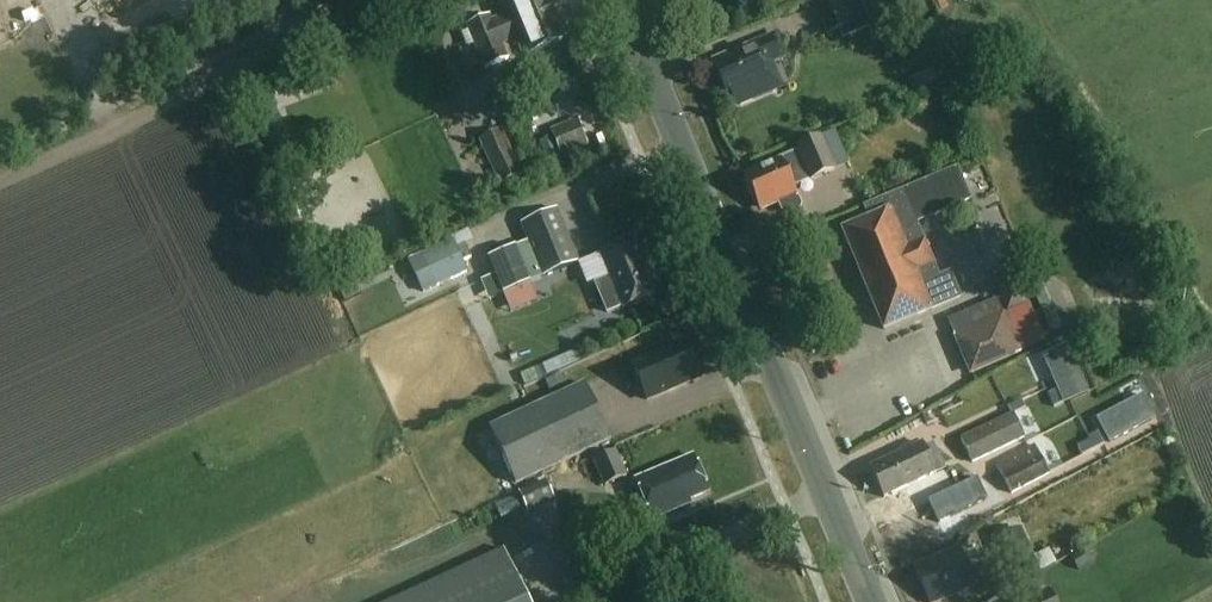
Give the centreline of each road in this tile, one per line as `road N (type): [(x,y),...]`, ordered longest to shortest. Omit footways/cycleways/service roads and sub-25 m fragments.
road 1 (primary): [(871,601),(623,0)]
road 2 (track): [(0,178),(387,0)]

